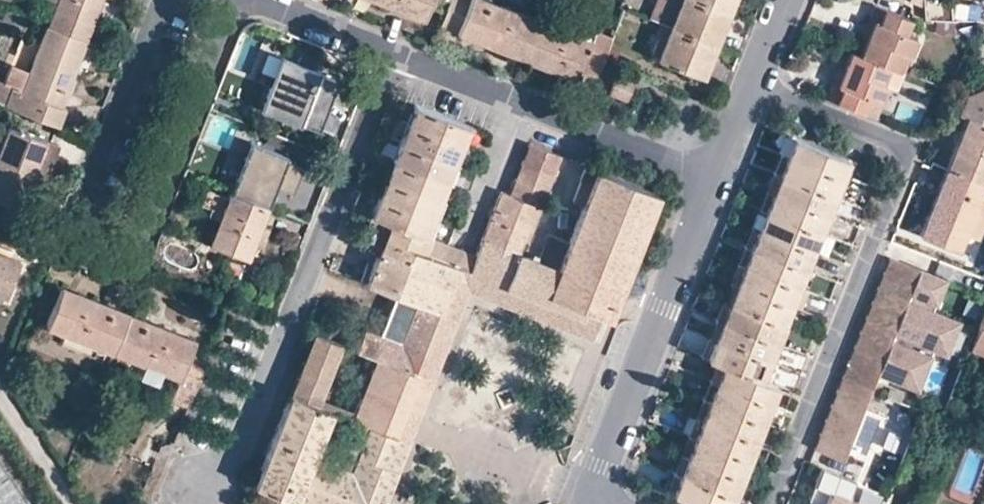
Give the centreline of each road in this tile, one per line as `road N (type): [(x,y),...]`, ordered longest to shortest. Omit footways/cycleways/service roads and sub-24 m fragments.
road 1 (residential): [(389,54),(221,503)]
road 2 (residential): [(389,54),(712,177)]
road 3 (tertiary): [(599,496),(597,468),(712,177)]
road 4 (residential): [(155,0),(62,237),(134,265)]
road 5 (residential): [(134,265),(238,0)]
road 6 (tertiary): [(712,177),(784,0)]
road 7 (residential): [(260,0),(389,54)]
road 8 (residential): [(69,503),(0,401)]

